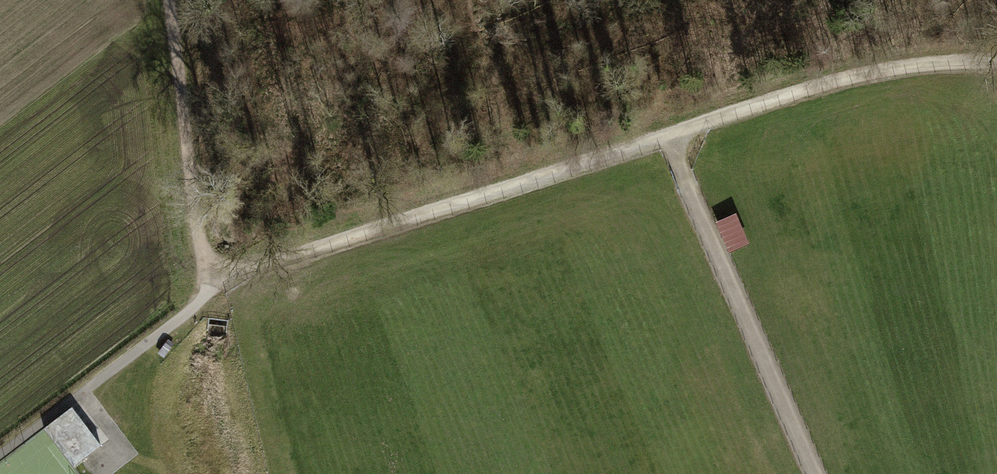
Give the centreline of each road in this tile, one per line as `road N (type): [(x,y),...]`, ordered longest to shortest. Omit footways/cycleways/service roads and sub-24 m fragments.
road 1 (track): [(0,451),(223,282),(669,131),(884,72),(996,62)]
road 2 (track): [(669,131),(822,473)]
road 3 (track): [(165,0),(175,84),(223,282)]

